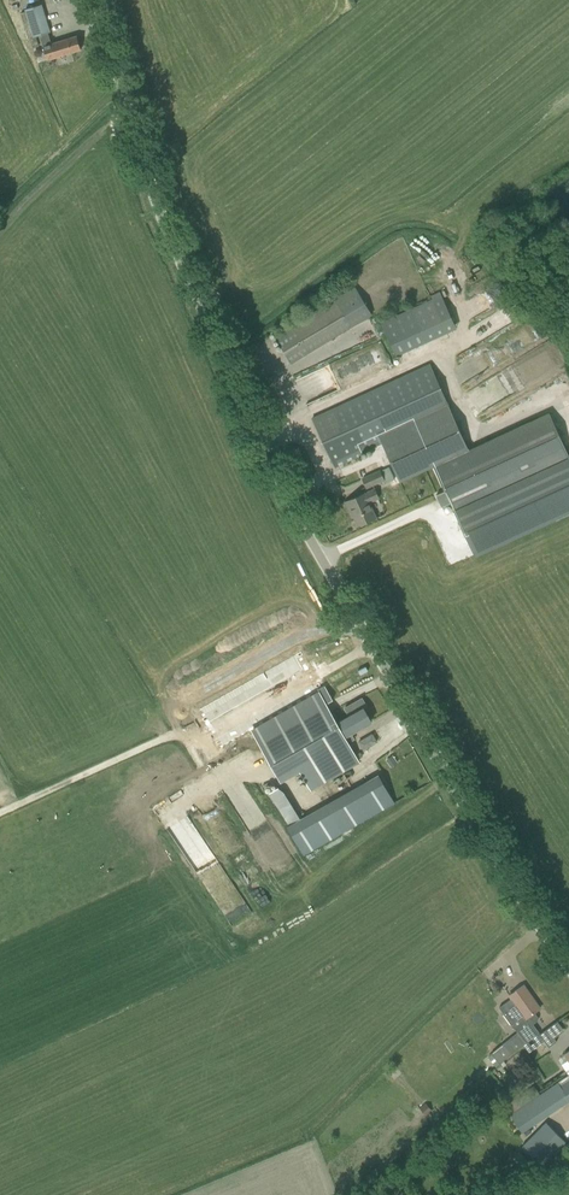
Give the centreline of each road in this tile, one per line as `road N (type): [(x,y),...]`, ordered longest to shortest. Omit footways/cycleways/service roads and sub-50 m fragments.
road 1 (unclassified): [(568,967),(491,850),(290,500),(163,221),(95,0)]

